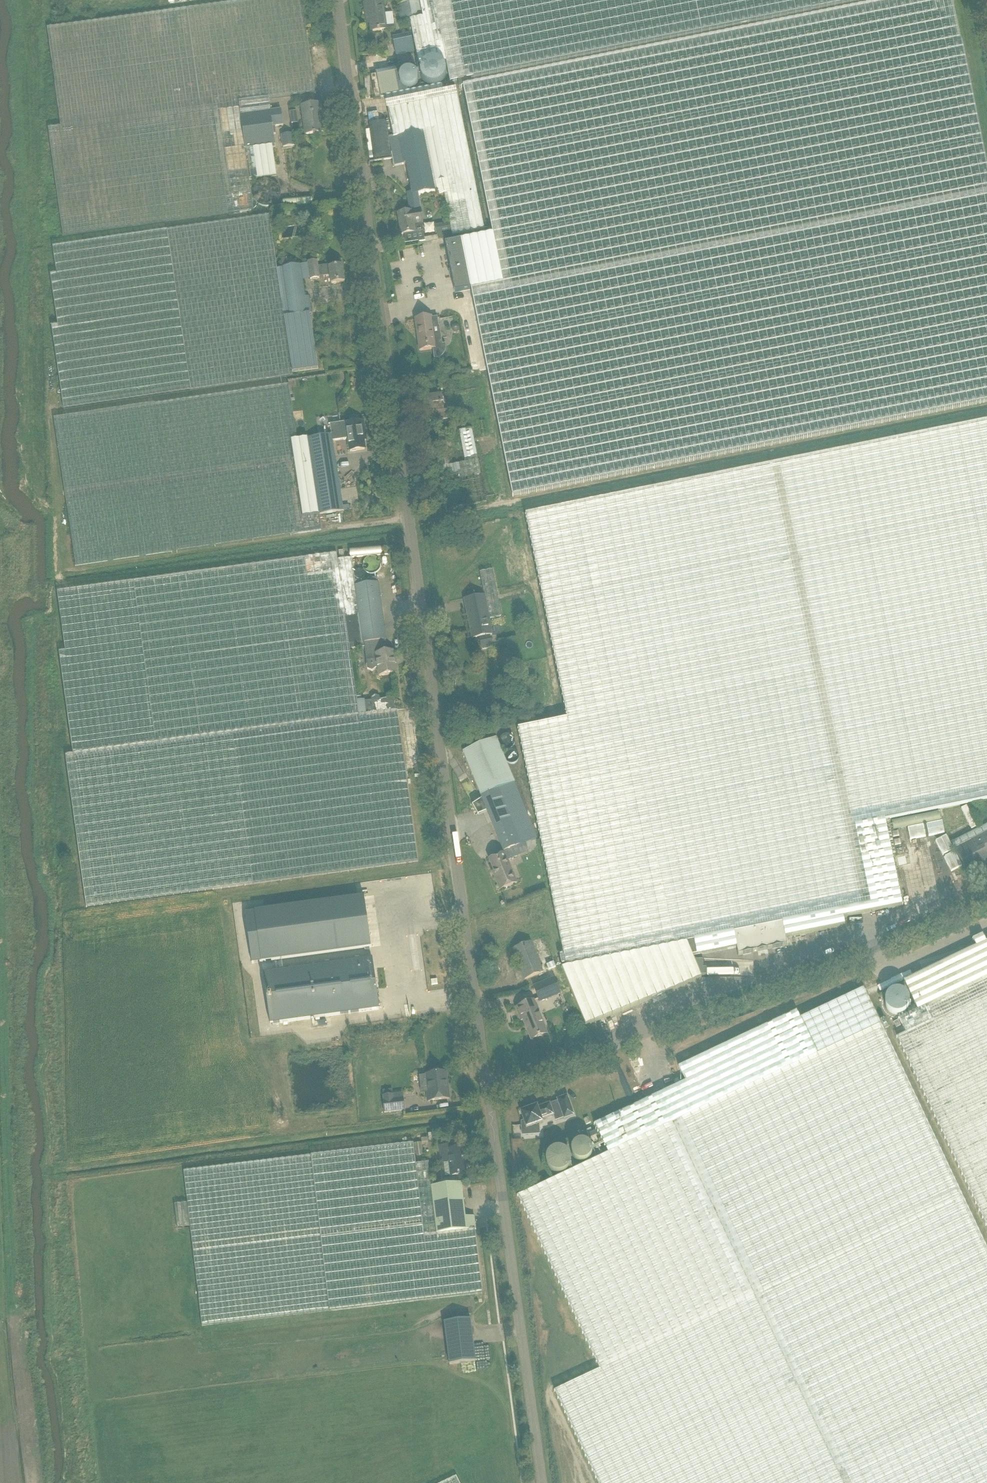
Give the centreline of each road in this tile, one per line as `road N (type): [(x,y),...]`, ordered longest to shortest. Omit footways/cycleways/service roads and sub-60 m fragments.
road 1 (unclassified): [(486,1092),(336,0)]
road 2 (unclassified): [(486,1092),(620,1049),(986,898)]
road 3 (unclassified): [(543,1482),(486,1092)]

